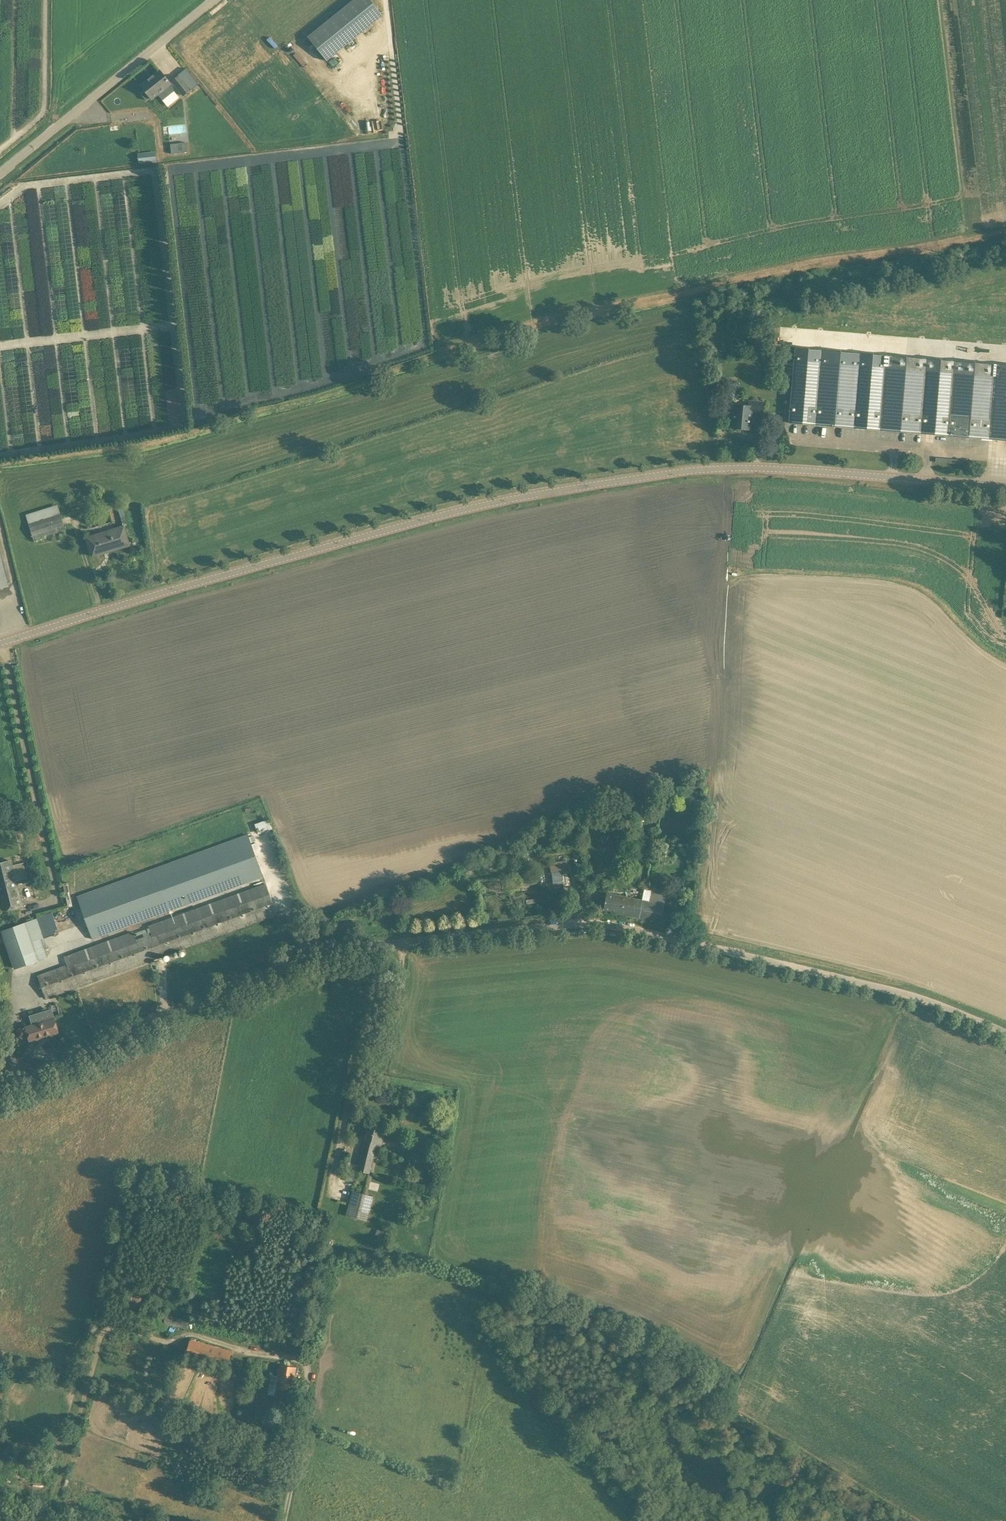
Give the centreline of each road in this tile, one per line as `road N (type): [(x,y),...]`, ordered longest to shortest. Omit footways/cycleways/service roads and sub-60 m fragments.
road 1 (unclassified): [(1005,1033),(934,1002),(682,940),(569,924),(322,951),(38,1074),(0,1082)]
road 2 (tertiary): [(1005,487),(746,468),(614,481),(403,526),(0,643)]
road 3 (track): [(404,941),(384,1052),(356,1073),(330,1194),(341,1216),(287,1520)]
road 4 (unclassified): [(0,176),(207,0)]

